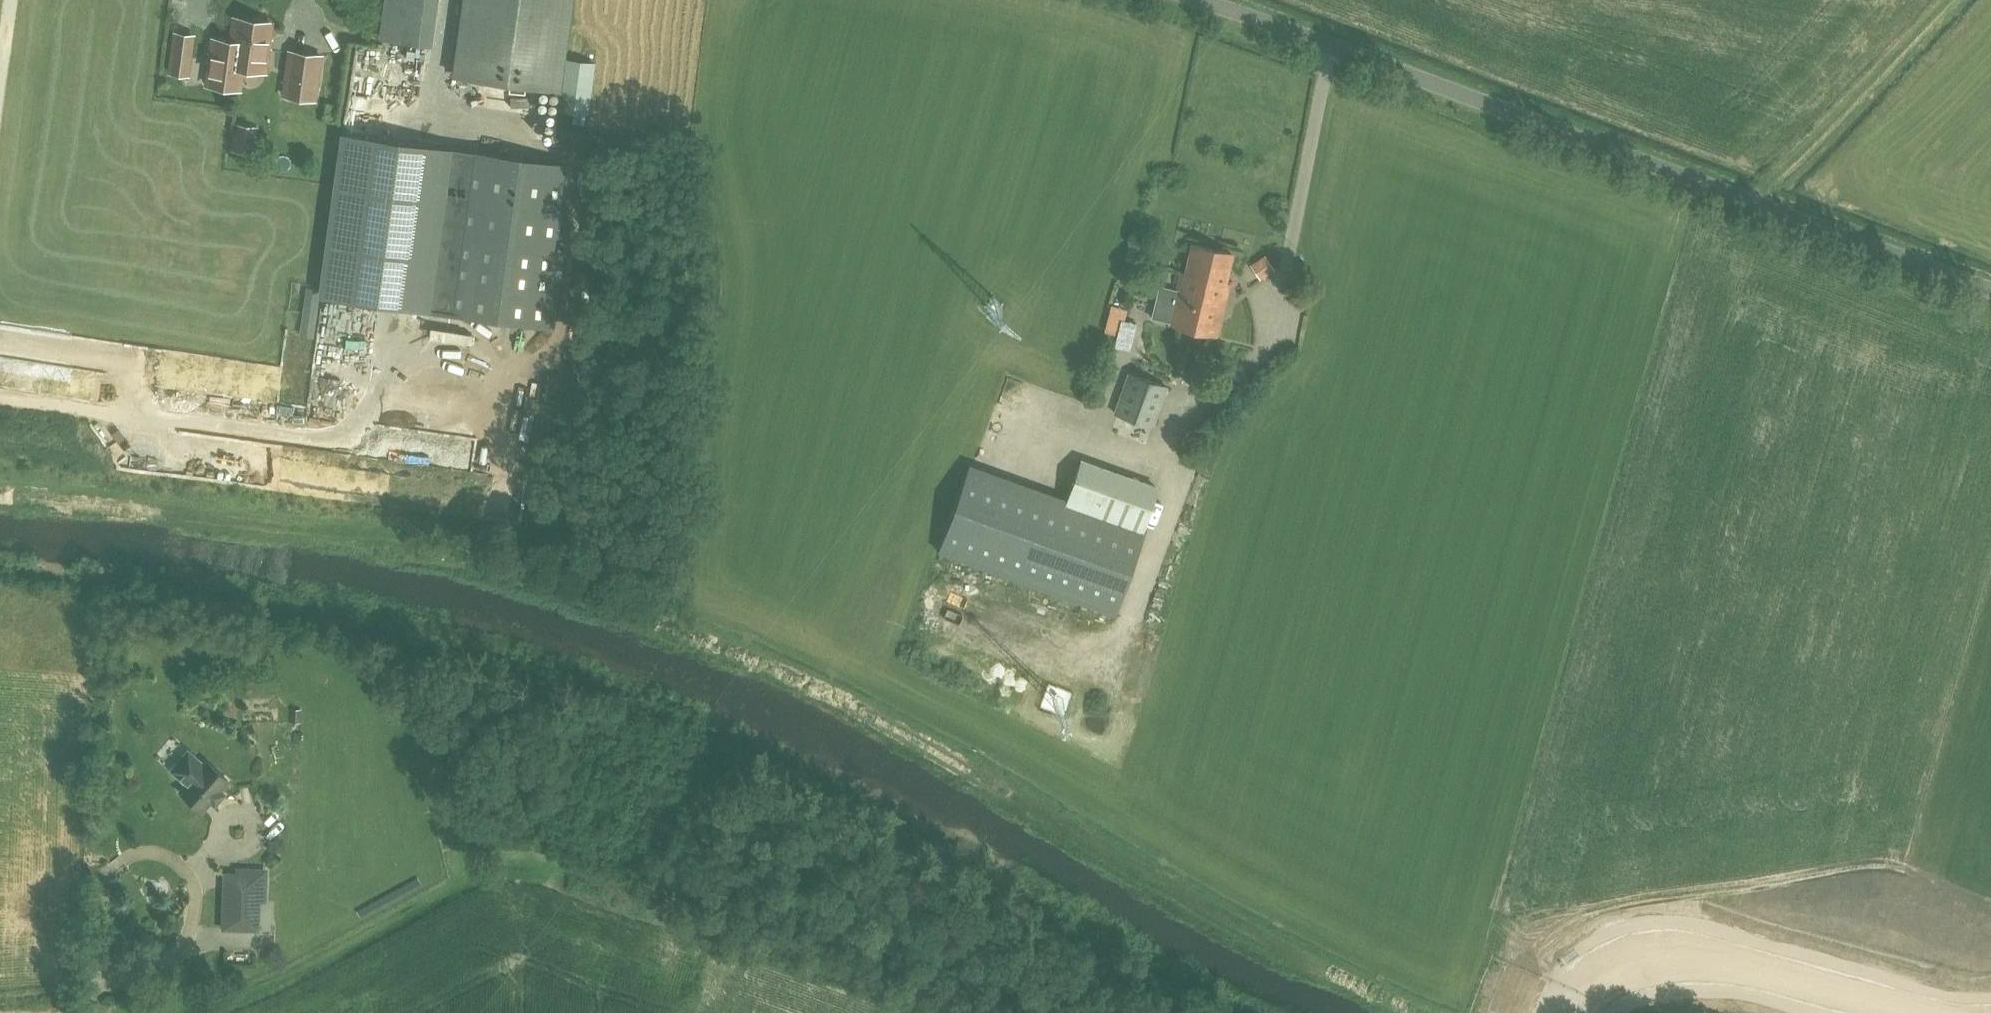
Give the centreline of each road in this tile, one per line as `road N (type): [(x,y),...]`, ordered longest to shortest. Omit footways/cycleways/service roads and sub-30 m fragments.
road 1 (track): [(0,494),(405,537),(676,625),(850,704),(1203,906),(1421,1012)]
road 2 (unclassified): [(1990,290),(1192,0)]

